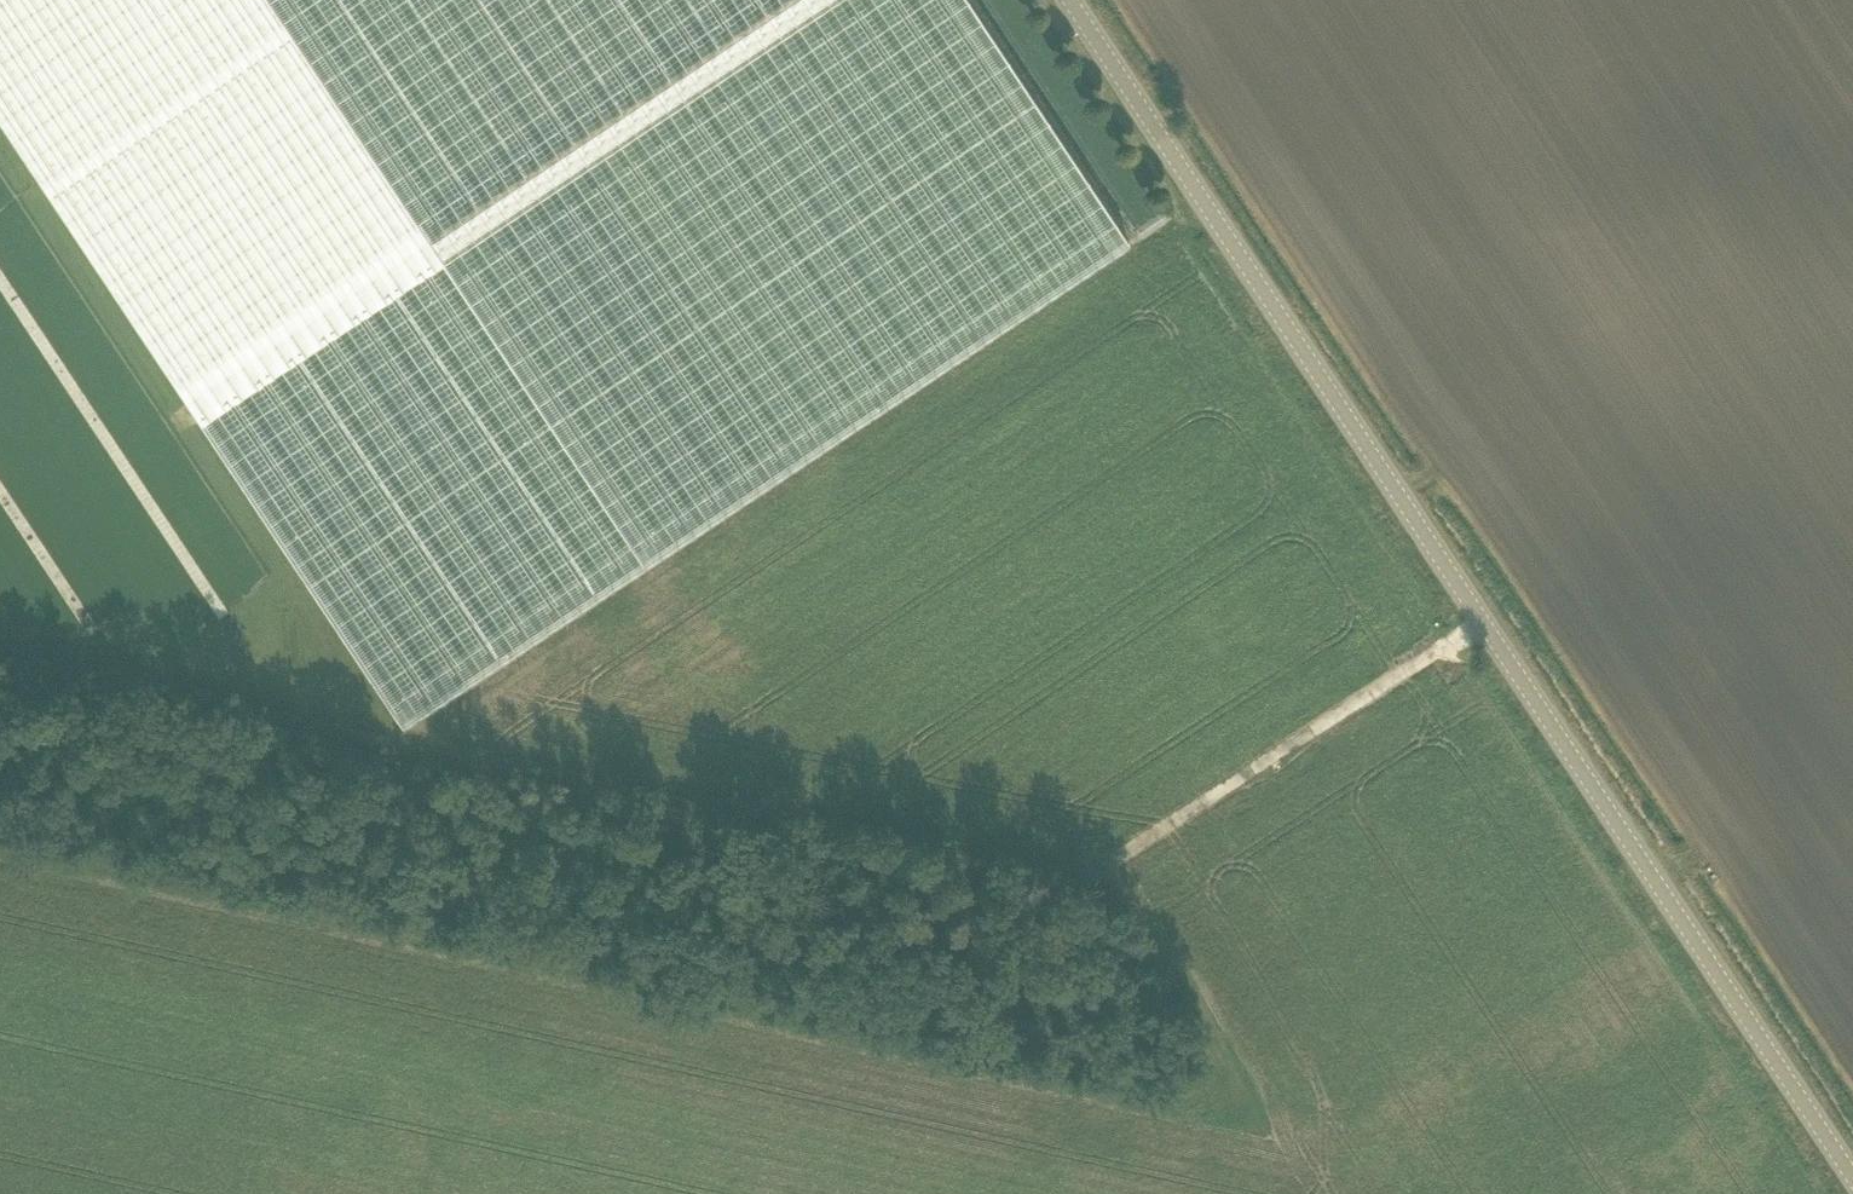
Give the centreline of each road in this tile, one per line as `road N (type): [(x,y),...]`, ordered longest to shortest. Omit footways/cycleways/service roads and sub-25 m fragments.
road 1 (tertiary): [(1852,1174),(1068,0)]

